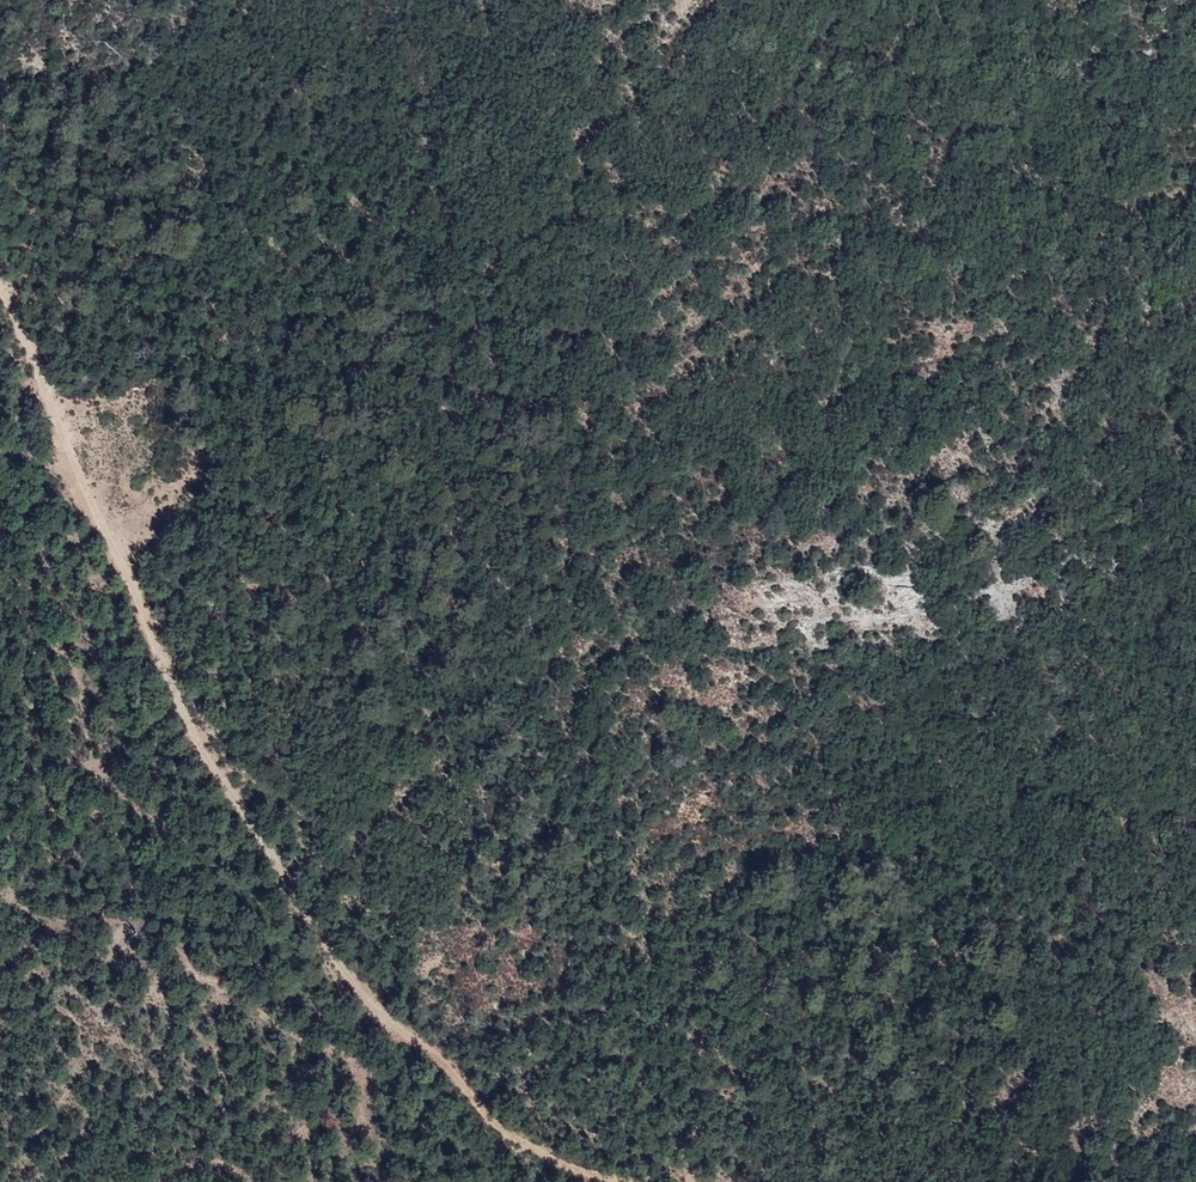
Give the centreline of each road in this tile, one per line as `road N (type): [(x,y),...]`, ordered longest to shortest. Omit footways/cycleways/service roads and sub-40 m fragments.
road 1 (track): [(0,289),(32,346),(193,727),(272,846),(326,958),(381,1019),(514,1131),(624,1181)]

